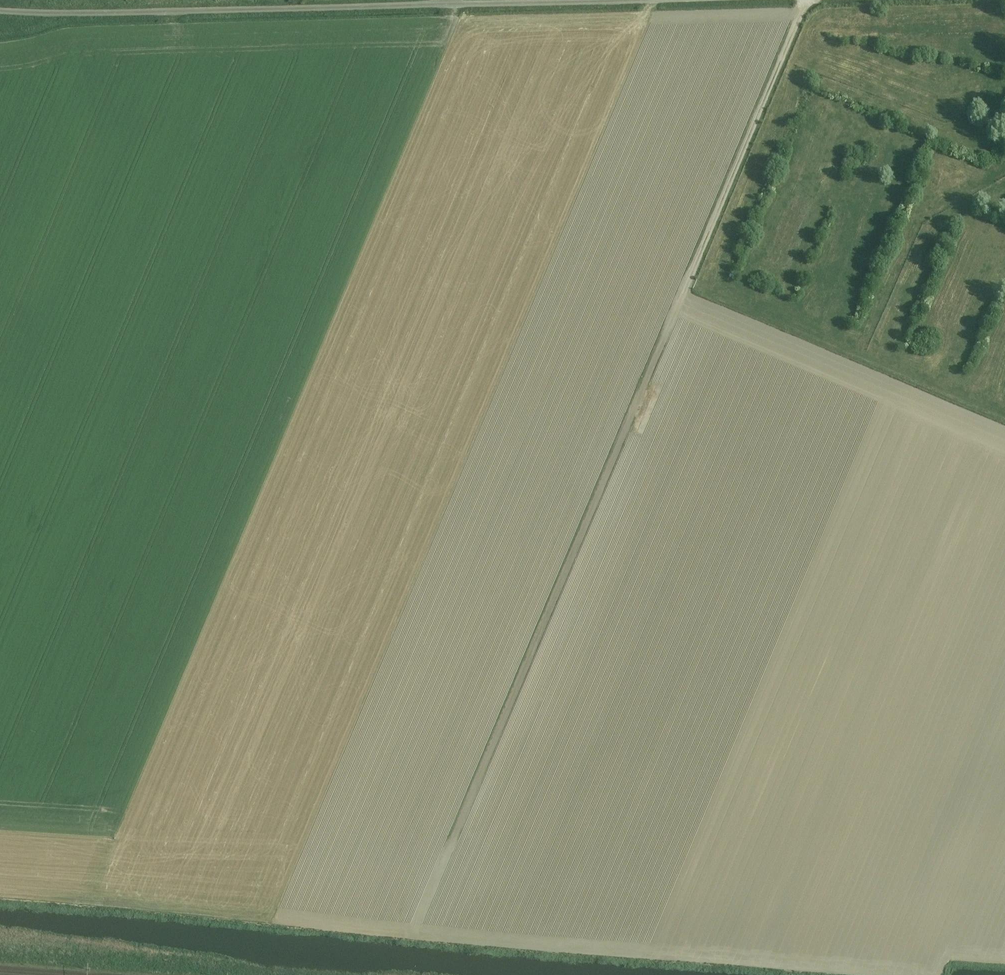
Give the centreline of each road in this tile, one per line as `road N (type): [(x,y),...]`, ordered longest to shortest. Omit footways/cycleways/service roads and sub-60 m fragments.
road 1 (track): [(450,849),(805,0)]
road 2 (unclassified): [(0,11),(592,0)]

